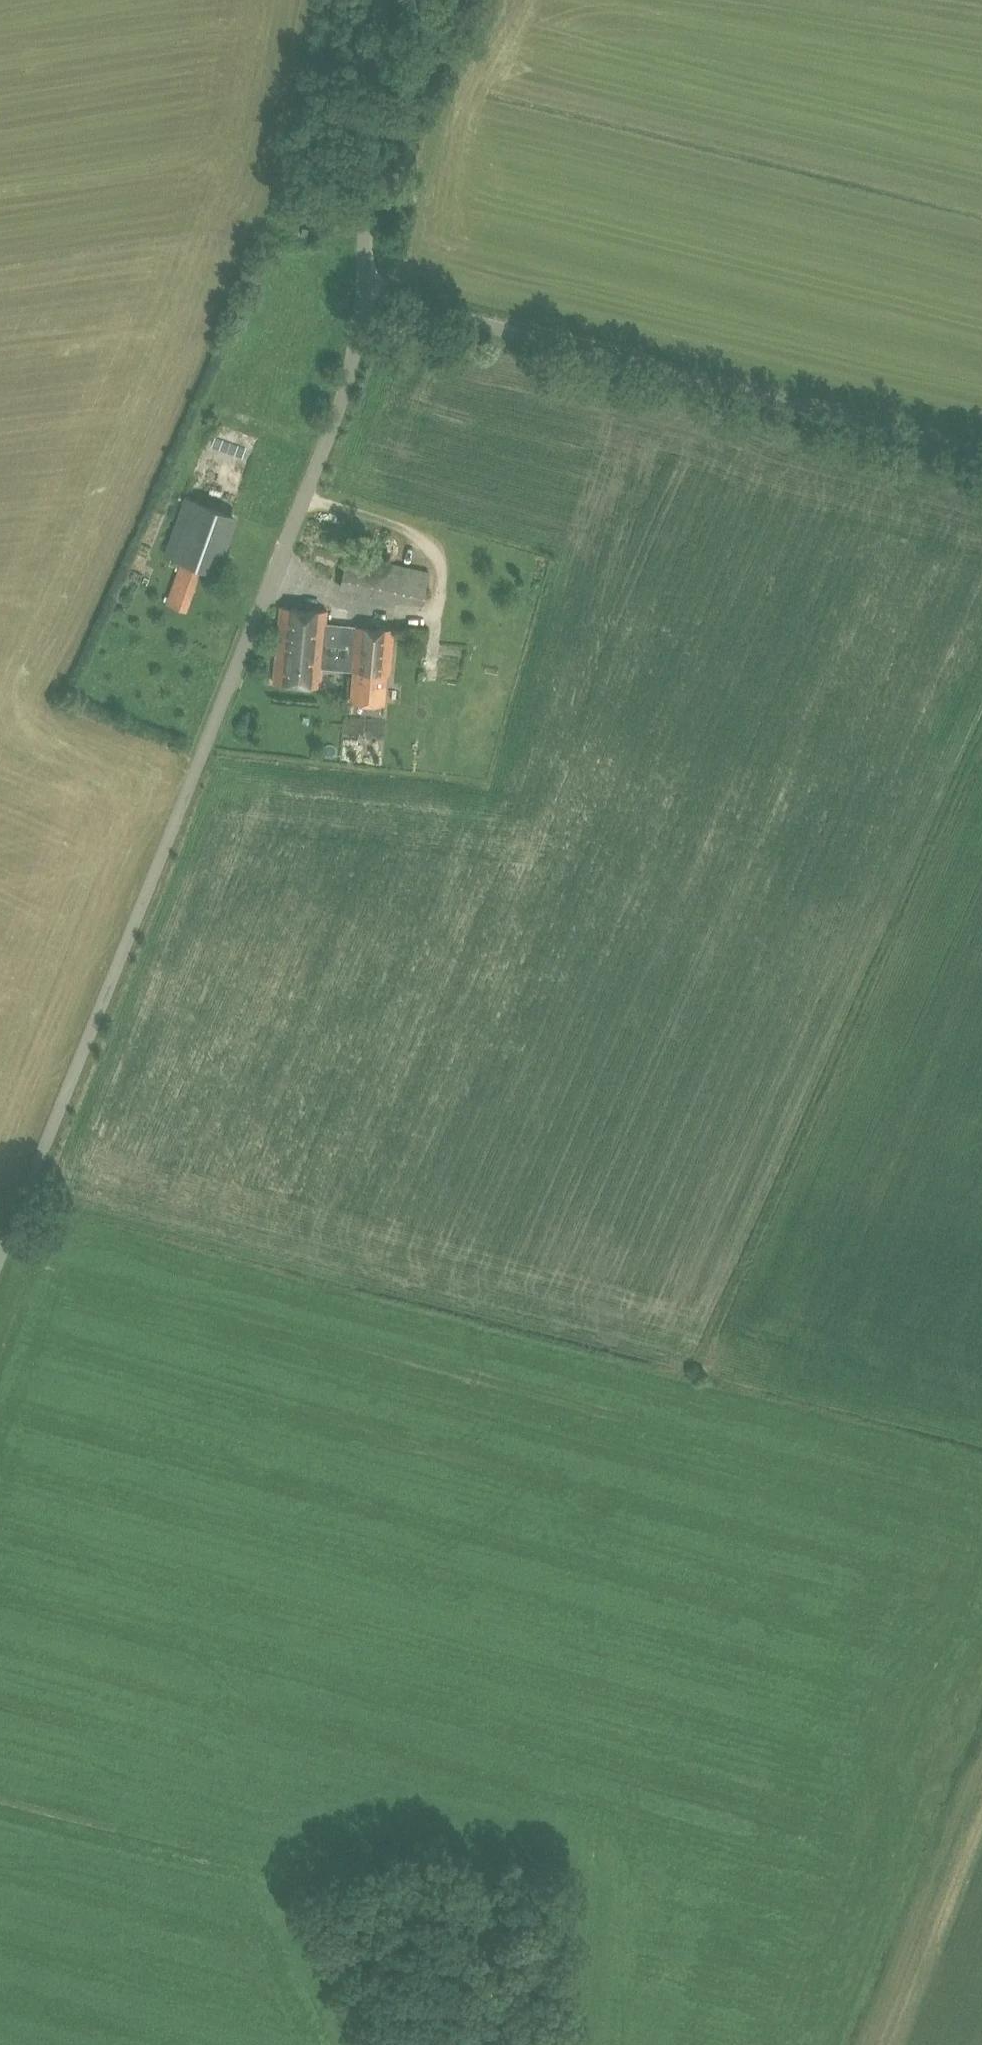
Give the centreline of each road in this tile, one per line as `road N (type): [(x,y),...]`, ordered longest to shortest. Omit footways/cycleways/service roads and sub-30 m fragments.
road 1 (unclassified): [(0,1256),(351,378),(360,294)]
road 2 (unclassified): [(981,449),(360,294)]
road 3 (unclassified): [(383,0),(360,294)]

